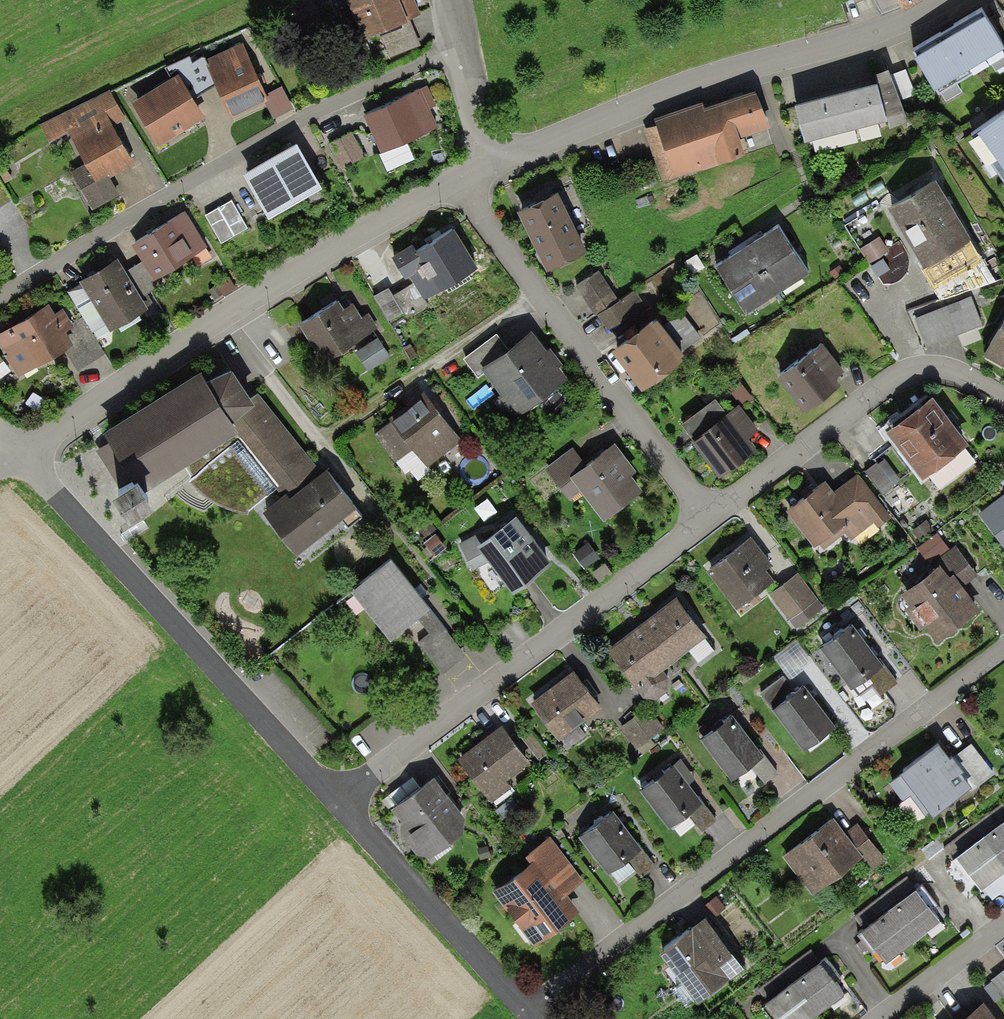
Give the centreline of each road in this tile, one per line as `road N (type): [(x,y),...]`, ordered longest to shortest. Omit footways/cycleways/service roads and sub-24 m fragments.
road 1 (residential): [(1003,645),(521,1008)]
road 2 (residential): [(10,454),(219,319),(454,183)]
road 3 (residential): [(0,296),(306,117),(404,69),(458,53)]
road 4 (residential): [(339,797),(10,454)]
road 5 (residential): [(713,511),(339,797)]
road 6 (residential): [(496,167),(602,115),(923,0)]
road 7 (residential): [(713,511),(454,183)]
road 8 (residential): [(1003,396),(960,366),(929,361),(902,368),(713,511)]
road 9 (residential): [(521,1008),(339,797)]
road 10 (track): [(370,504),(219,319)]
road 11 (residential): [(875,1018),(1003,921)]
road 12 (residential): [(496,167),(458,53)]

